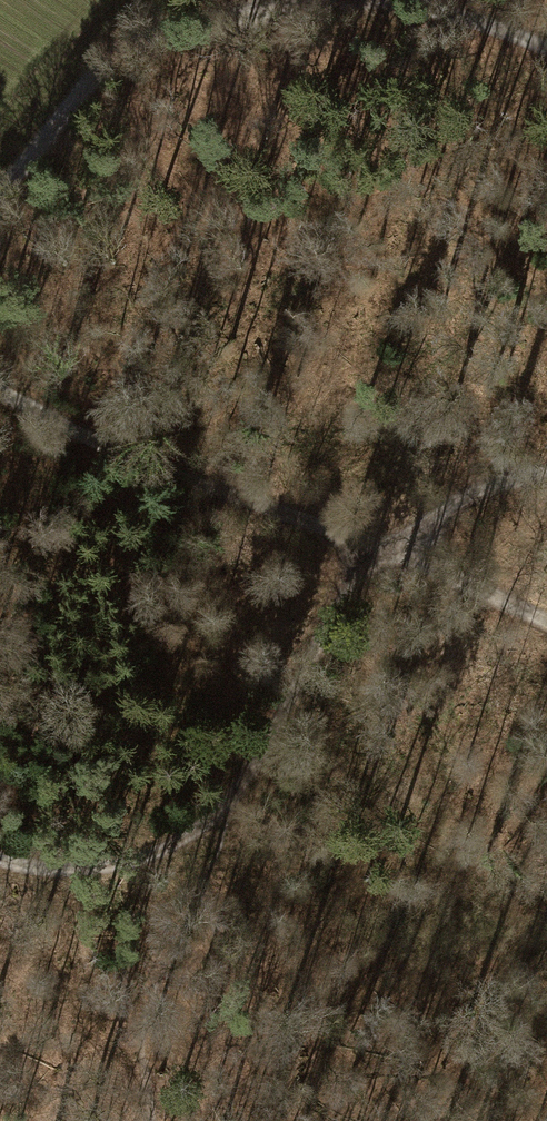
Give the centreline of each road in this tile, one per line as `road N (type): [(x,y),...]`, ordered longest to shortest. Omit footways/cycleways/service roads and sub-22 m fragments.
road 1 (track): [(0,187),(94,78),(142,42),(213,16),(374,2),(430,8),(546,49)]
road 2 (track): [(0,390),(85,440),(374,542)]
road 3 (track): [(224,813),(166,972),(152,1054),(162,1120)]
road 4 (track): [(224,813),(374,542)]
road 5 (track): [(0,858),(29,869),(143,856),(224,813)]
road 6 (track): [(374,542),(546,618)]
road 7 (track): [(374,542),(477,490),(546,475)]

